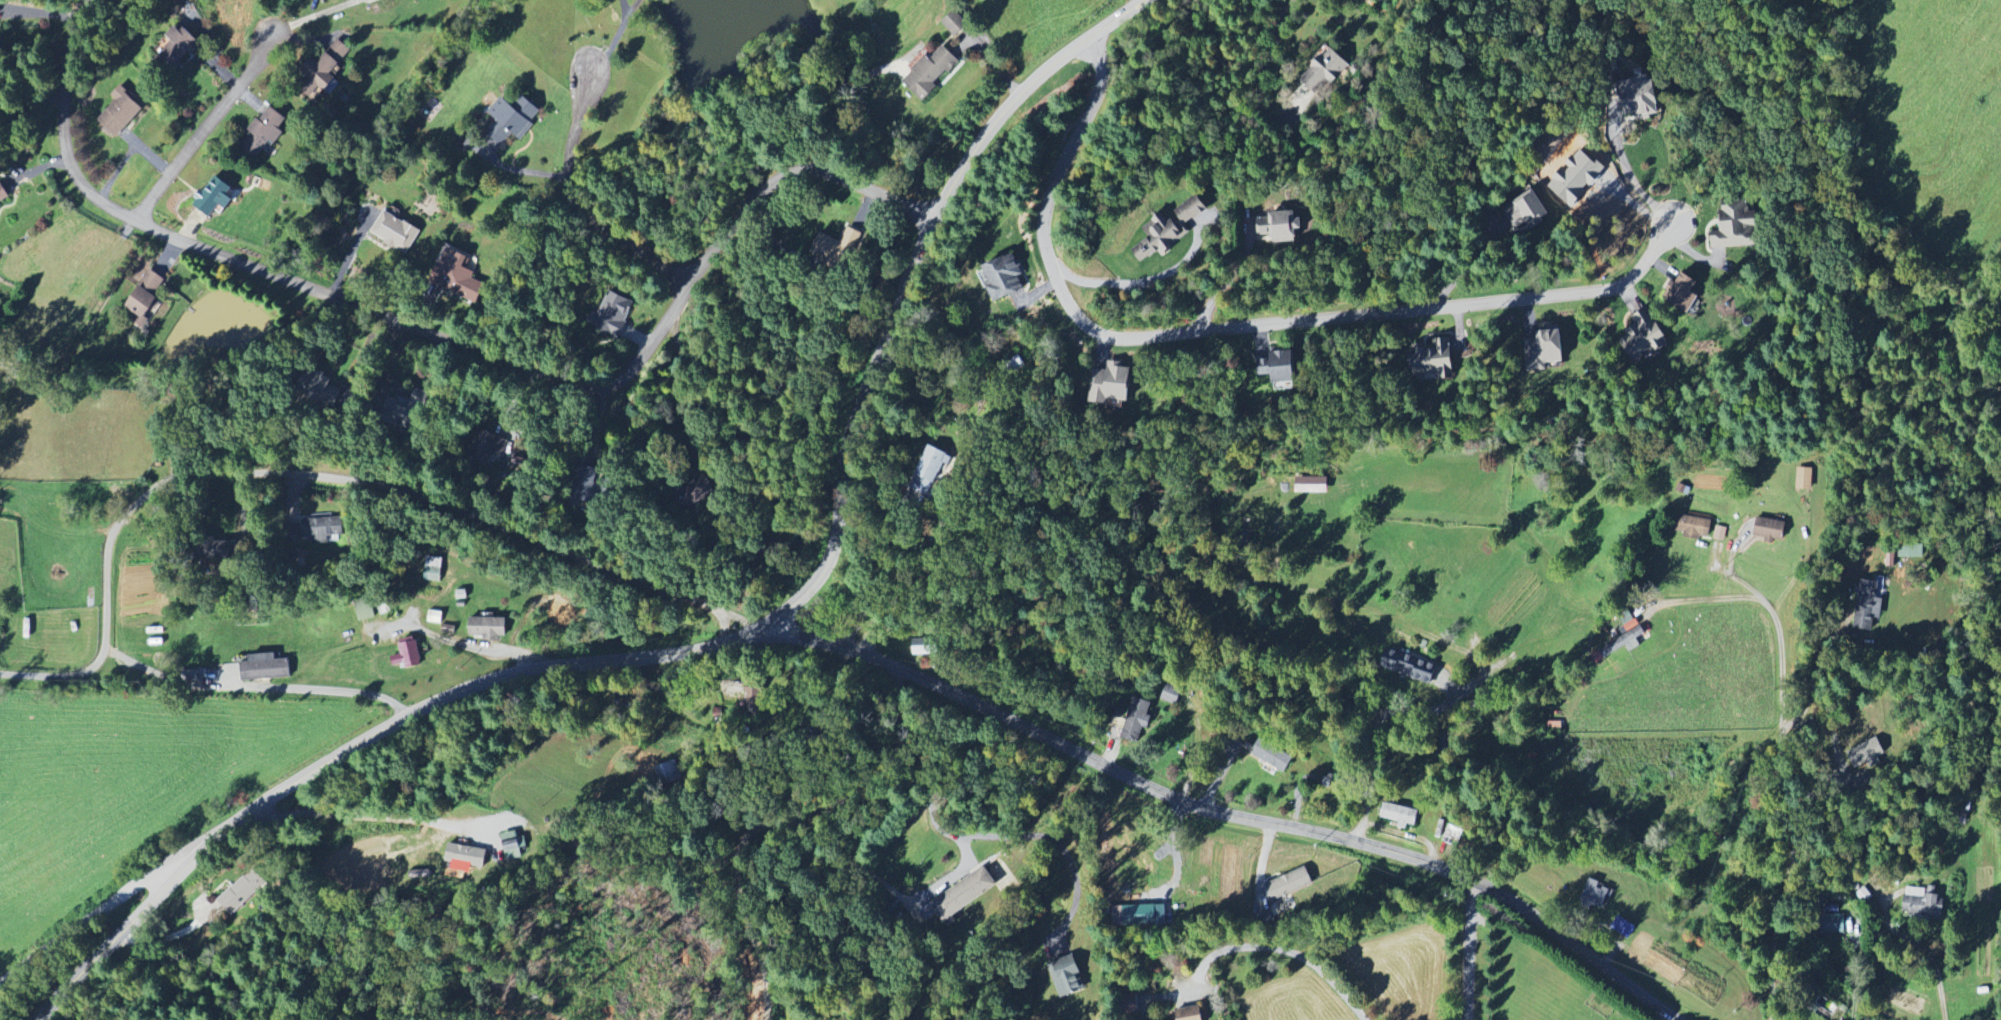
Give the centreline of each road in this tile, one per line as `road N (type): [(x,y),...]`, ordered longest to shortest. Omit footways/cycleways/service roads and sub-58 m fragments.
road 1 (residential): [(32,1019),(168,872),(297,775),(462,686),(530,661),(718,647),(808,599),(832,559),(892,325),(981,128),(1025,85),(1143,0)]
road 2 (residential): [(80,0),(61,123),(67,164),(107,208),(576,386),(602,388),(629,372),(752,202),(788,174),(938,212)]
road 3 (residential): [(759,628),(847,645),(959,688),(1180,804),(1356,839),(1475,879),(1678,1019)]
road 4 (residential): [(1085,38),(1101,78),(1059,162),(1041,240),(1055,284),(1082,322),(1113,339),(1622,283),(1677,226)]
road 5 (residential): [(0,673),(74,675),(94,667),(107,642),(113,528),(168,482),(226,472),(337,481),(426,502),(759,628)]
road 6 (residential): [(589,30),(572,120),(574,193),(595,222),(685,286)]
road 7 (residential): [(273,35),(138,222)]
road 8 (residential): [(168,872),(122,893),(0,982)]
road 9 (residential): [(1475,879),(1469,1019)]

